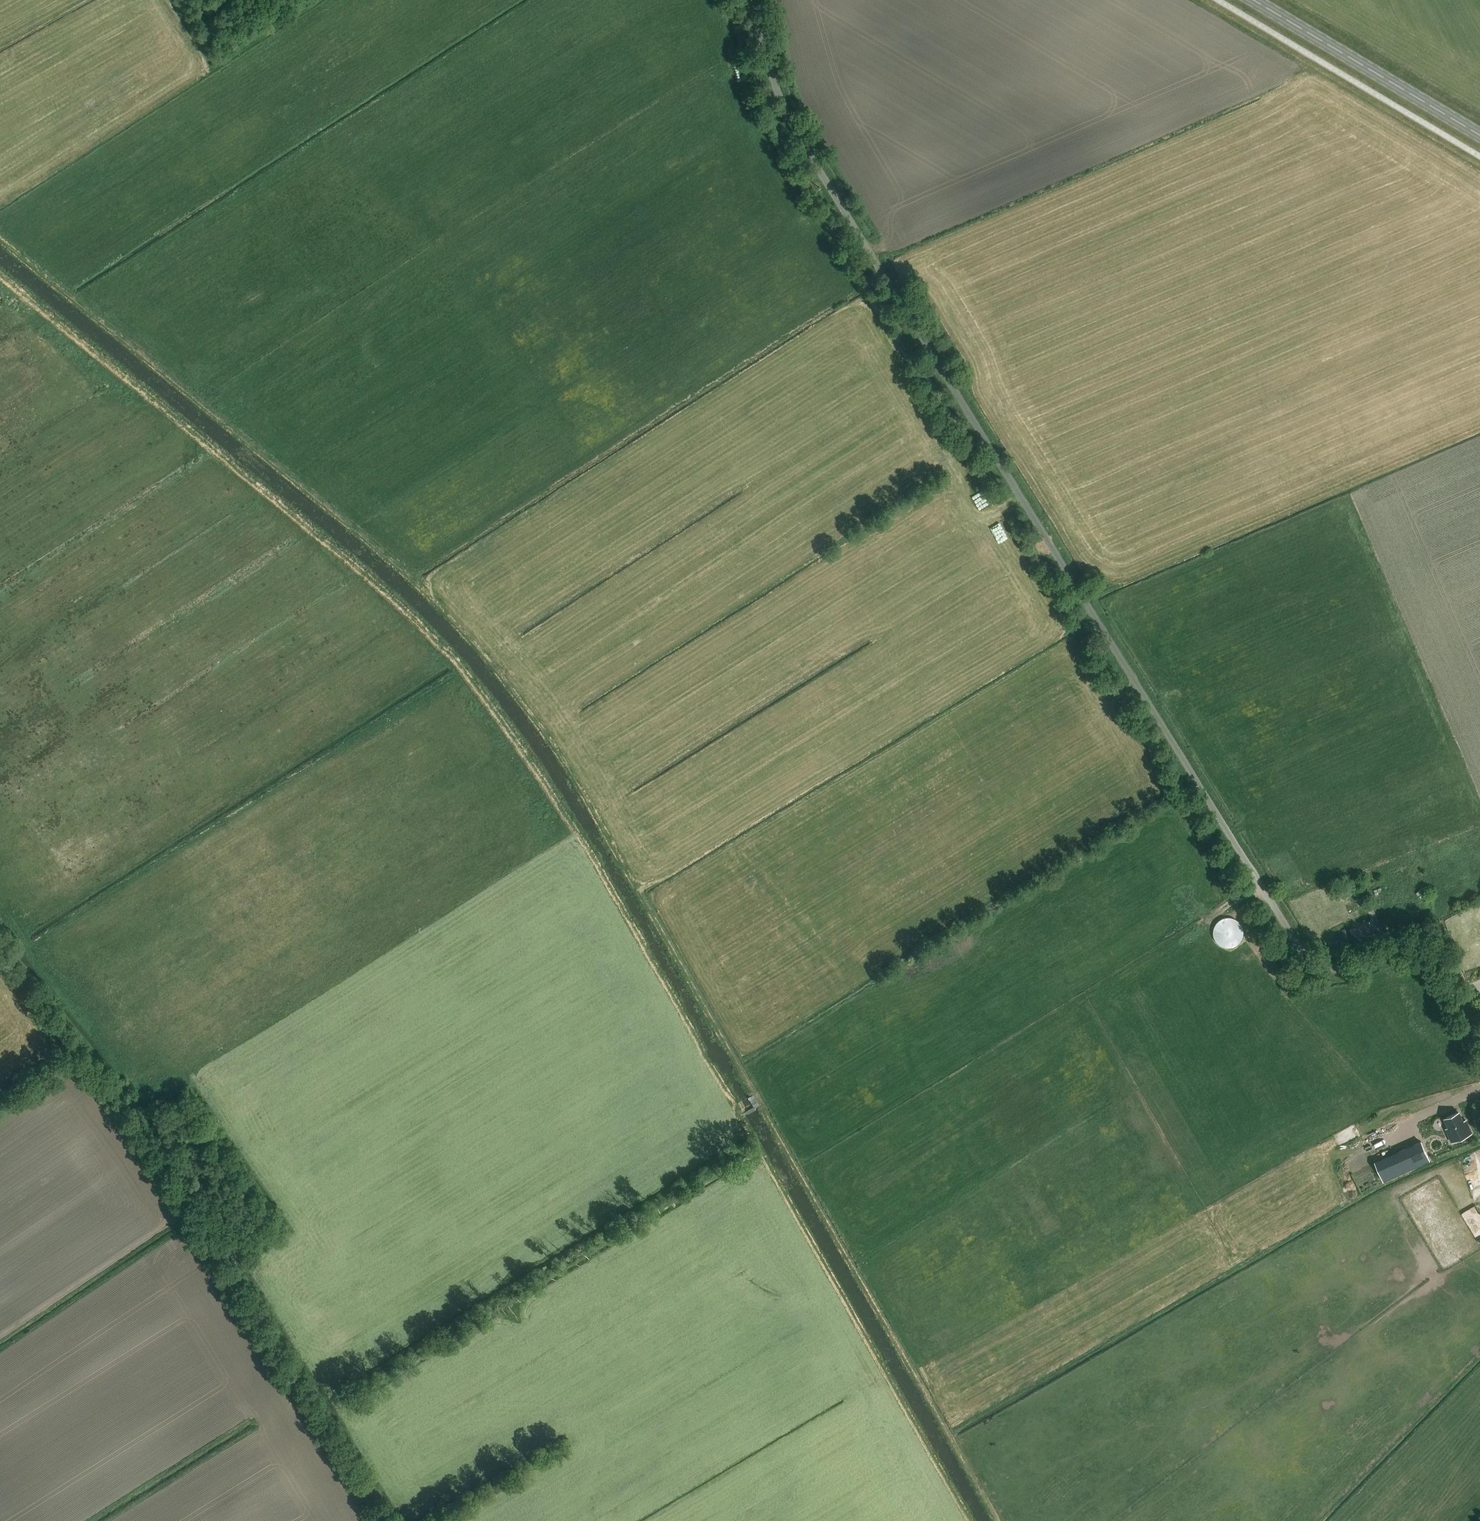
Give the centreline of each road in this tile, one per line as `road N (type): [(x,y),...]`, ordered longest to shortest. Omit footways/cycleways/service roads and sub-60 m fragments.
road 1 (track): [(996,1520),(532,714),(436,600),(0,232)]
road 2 (unclassified): [(1479,1044),(1439,949),(1400,944),(1328,966),(1304,949),(794,124),(751,0)]
road 3 (primary): [(1479,134),(1254,0)]

